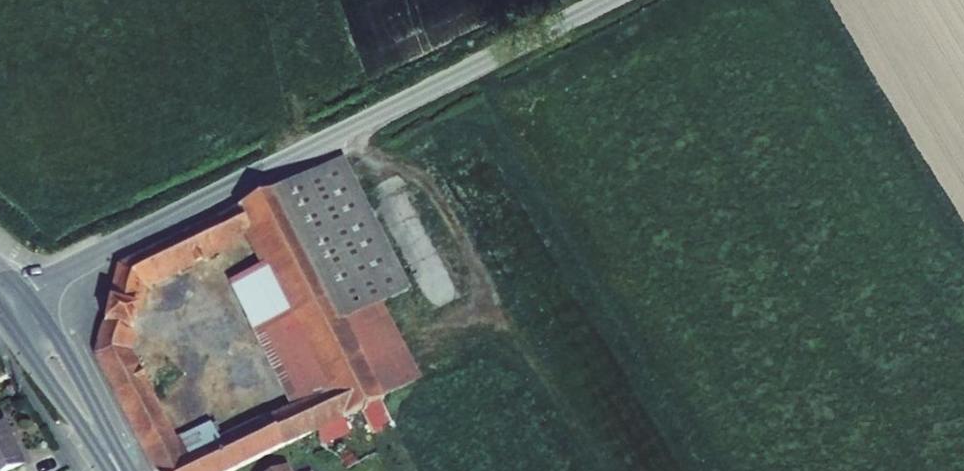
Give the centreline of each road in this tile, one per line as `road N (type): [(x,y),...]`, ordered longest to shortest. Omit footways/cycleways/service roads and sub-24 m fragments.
road 1 (tertiary): [(606,0),(22,290)]
road 2 (secondary): [(121,456),(22,290)]
road 3 (secondary): [(0,313),(108,463)]

